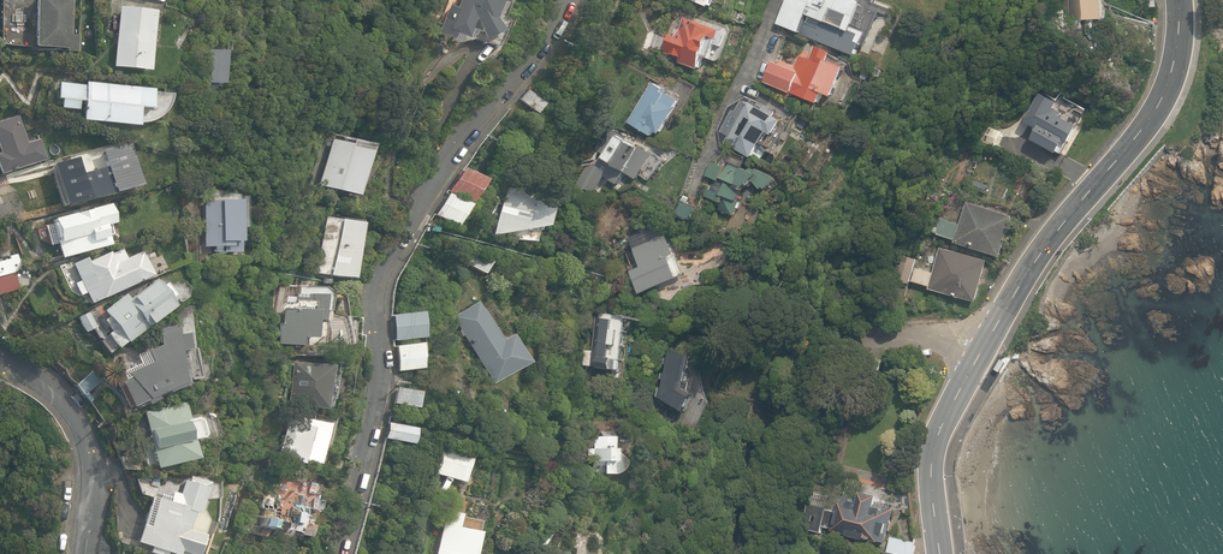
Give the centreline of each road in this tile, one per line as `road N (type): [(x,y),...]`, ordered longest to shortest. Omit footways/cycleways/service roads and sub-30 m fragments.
road 1 (residential): [(1179,0),(1175,61),(1162,99),(1042,254),(940,430),(932,466),(941,553)]
road 2 (residential): [(571,0),(463,140),(377,276),(376,402),(336,553)]
road 3 (residential): [(86,553),(94,512),(89,444),(62,403),(0,355)]
road 4 (residential): [(695,183),(775,0)]

